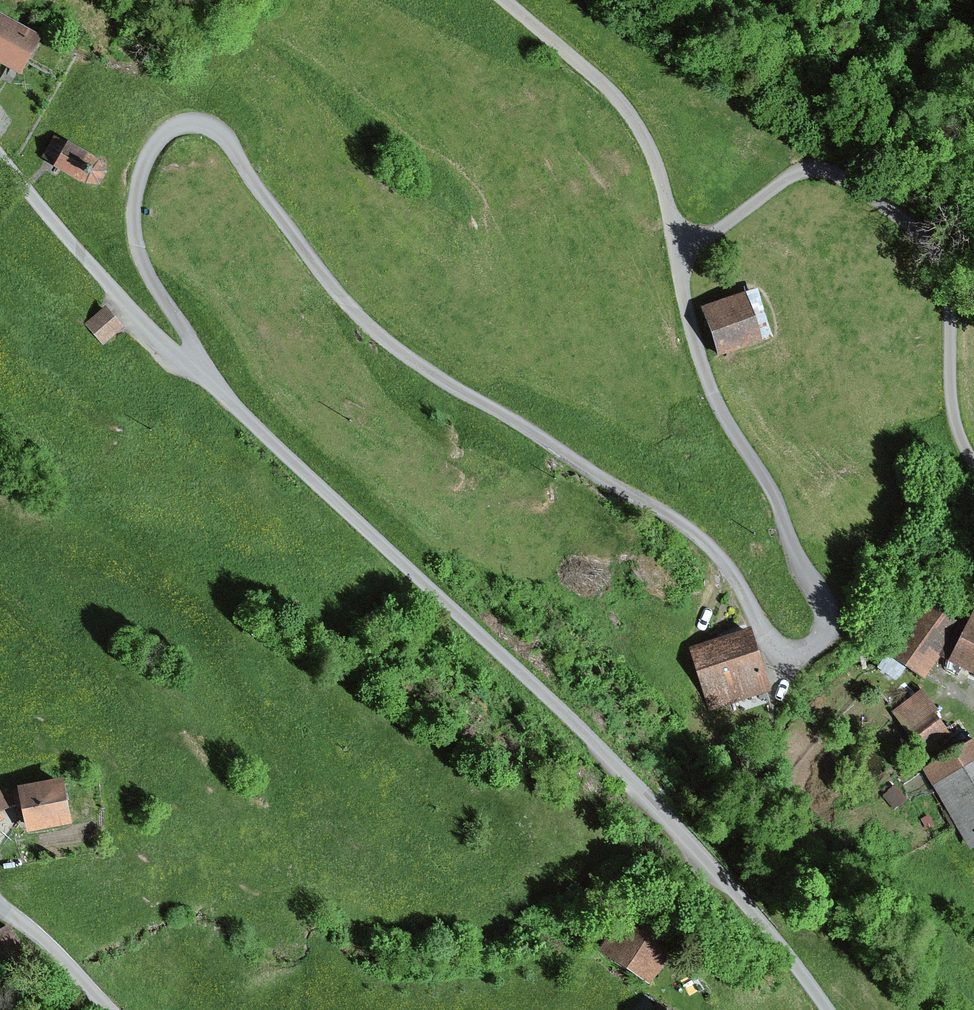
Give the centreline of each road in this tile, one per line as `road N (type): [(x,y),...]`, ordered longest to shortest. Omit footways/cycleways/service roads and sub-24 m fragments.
road 1 (track): [(190,351),(140,258),(135,200),(154,144),(184,123),(226,130),(367,332),(708,538),(779,652),(796,656),(825,639),(829,613),(711,400),(685,241),(650,135),(505,0)]
road 2 (unclassified): [(0,166),(654,800),(828,1009)]
road 3 (track): [(685,241),(801,168),(847,186),(939,247),(949,370),(973,465)]
road 4 (tertiary): [(108,1009),(40,936),(0,909)]

